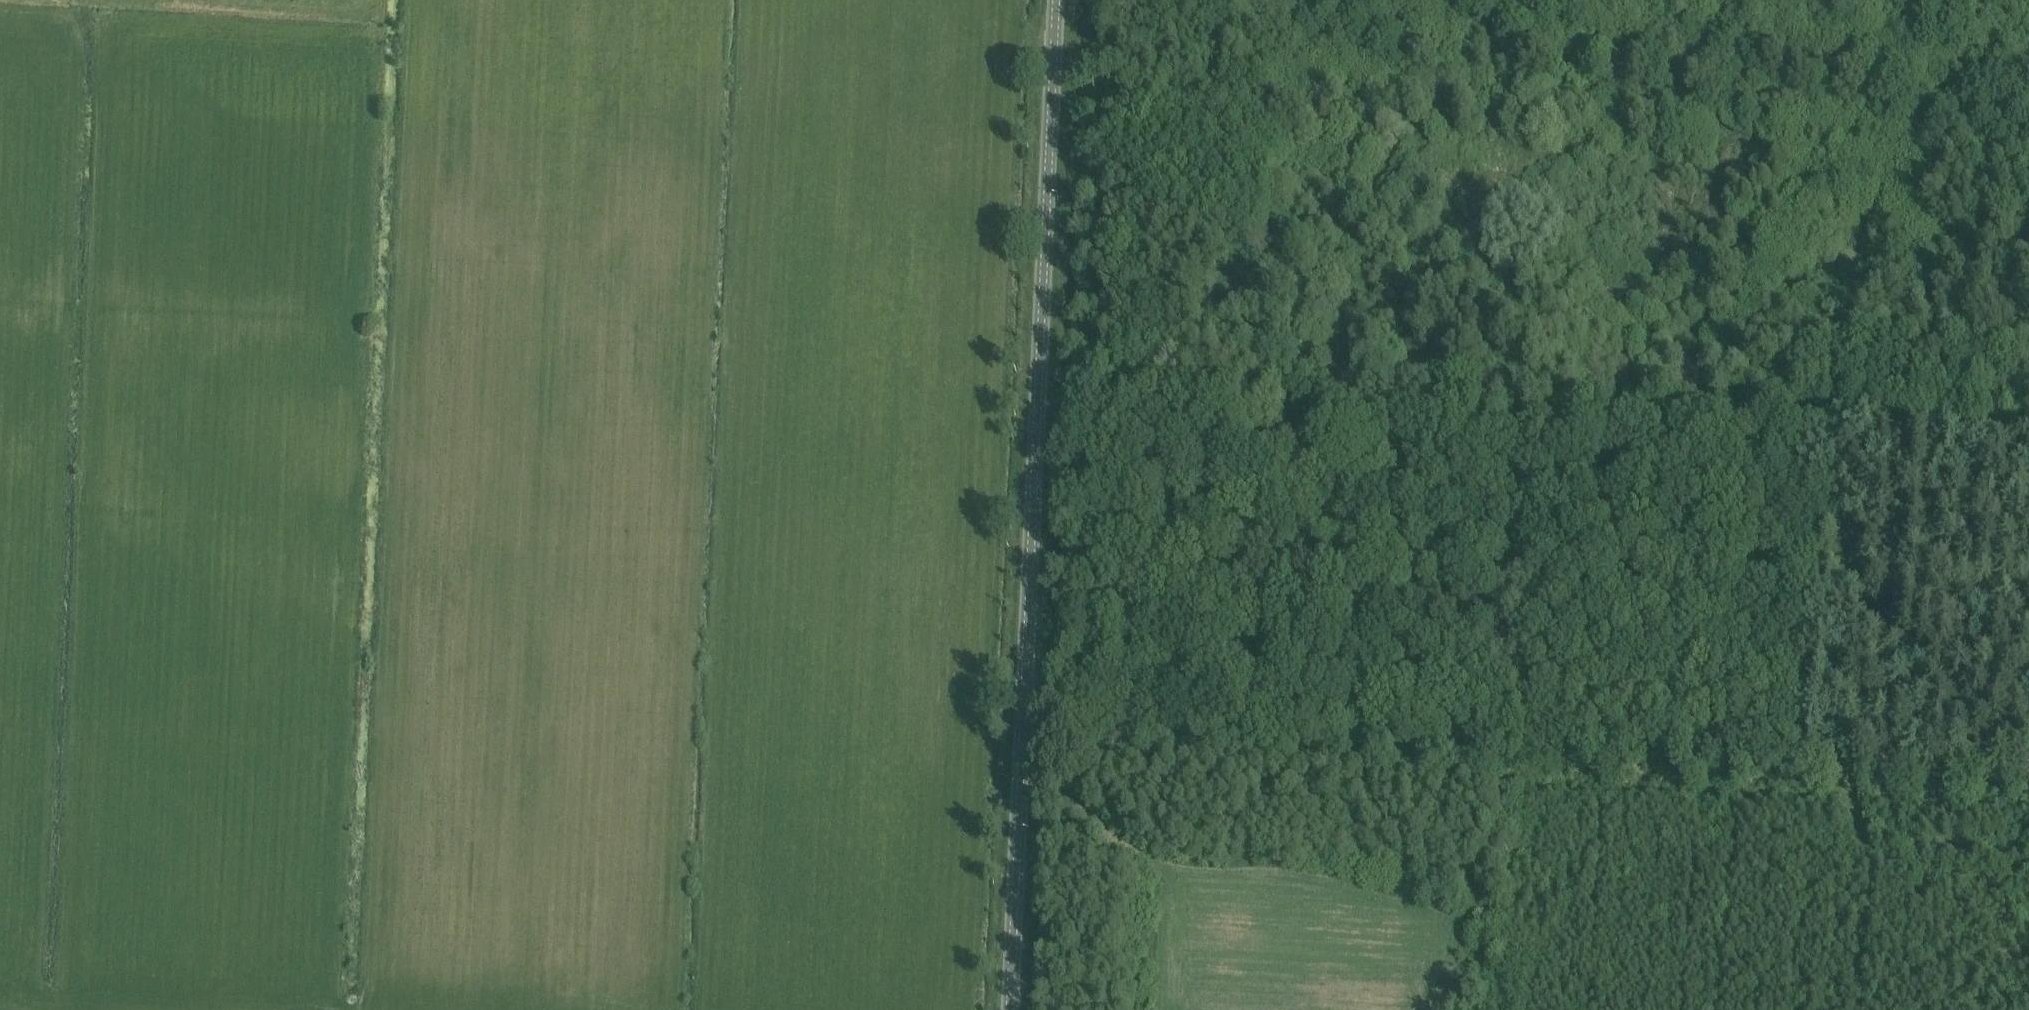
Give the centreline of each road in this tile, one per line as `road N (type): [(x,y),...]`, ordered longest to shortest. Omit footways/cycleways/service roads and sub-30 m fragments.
road 1 (unclassified): [(1010,1009),(1055,0)]
road 2 (track): [(1018,826),(1136,860)]

